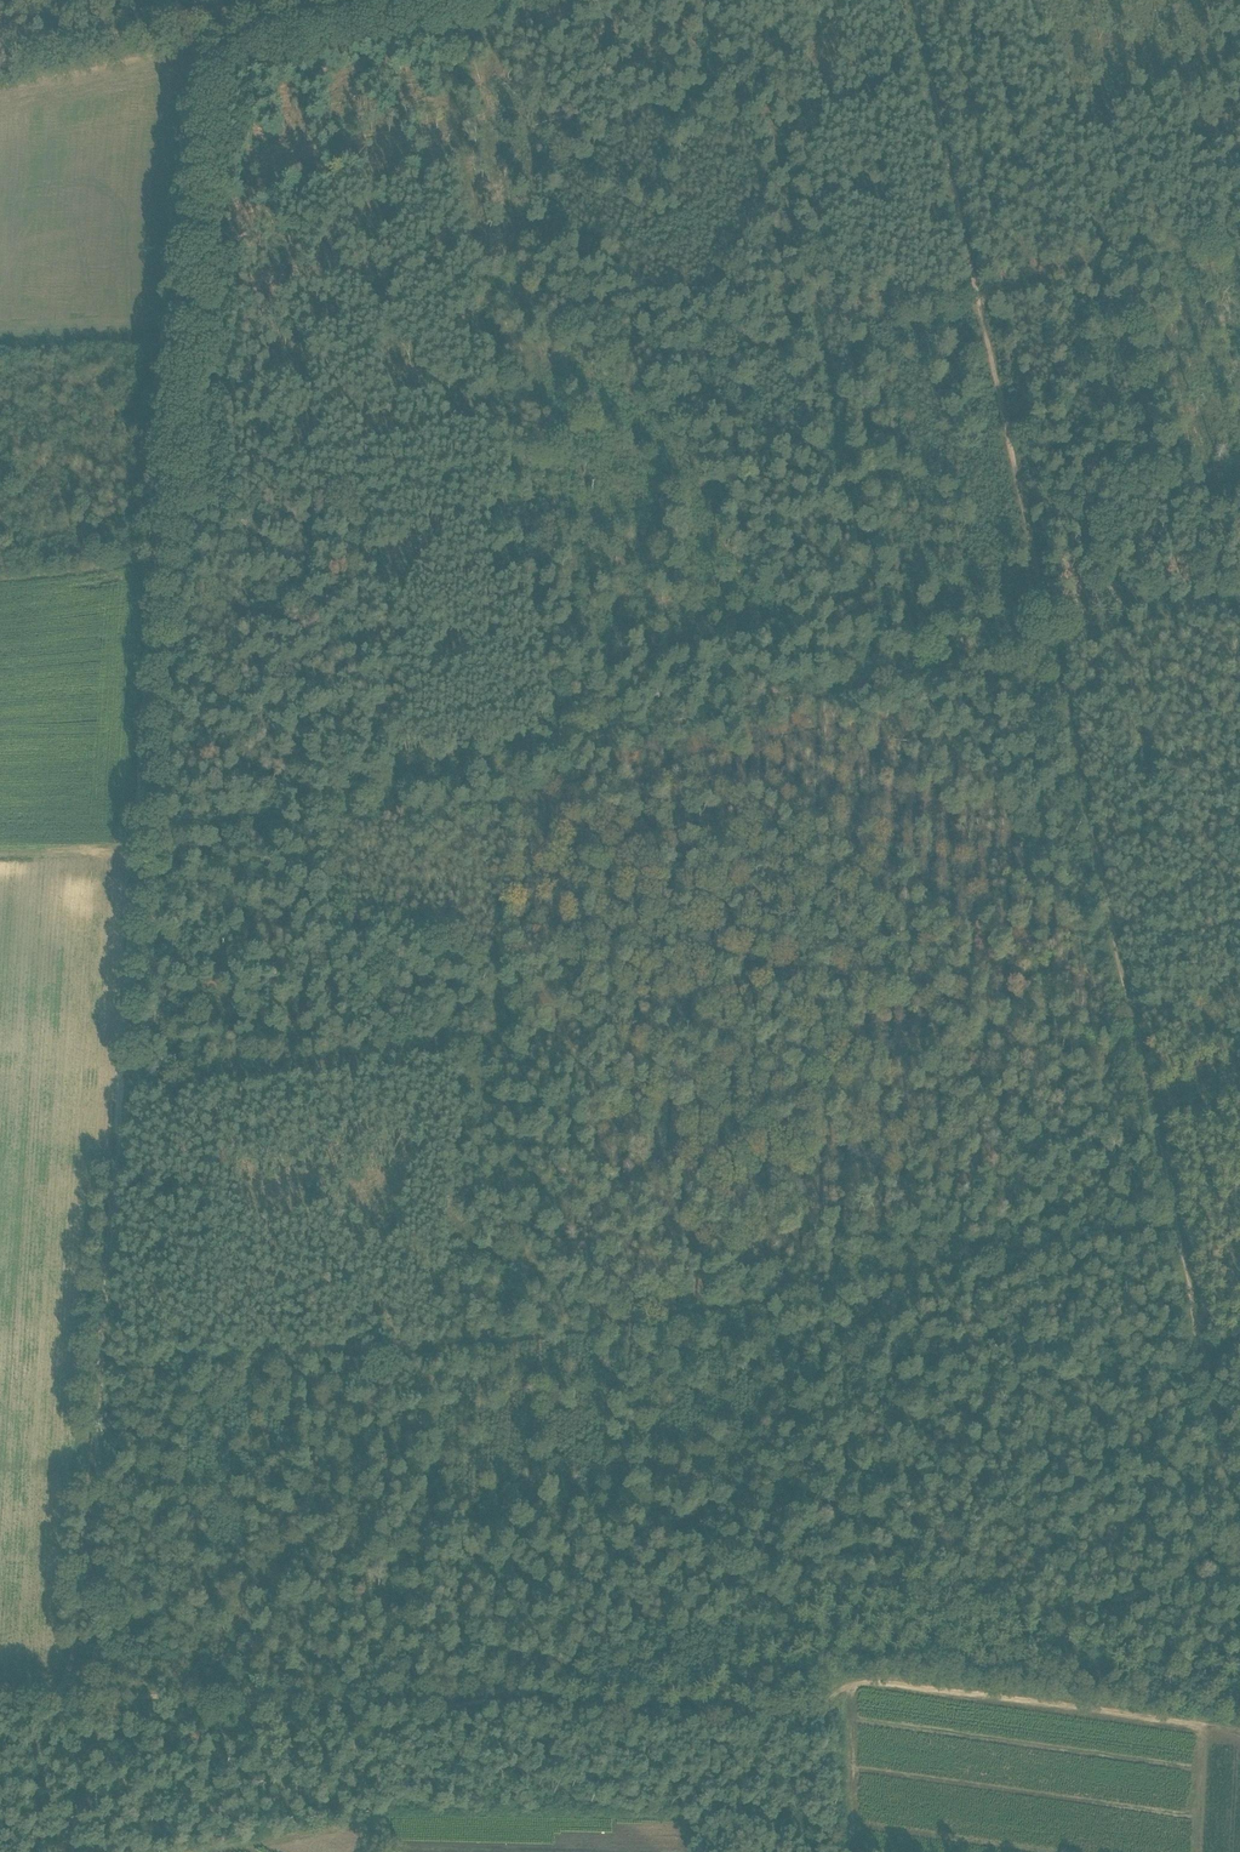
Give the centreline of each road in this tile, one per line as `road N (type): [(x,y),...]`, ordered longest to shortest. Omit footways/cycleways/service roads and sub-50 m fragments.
road 1 (track): [(71,1704),(201,54)]
road 2 (track): [(1239,1731),(874,1679),(795,1733),(0,1706)]
road 3 (track): [(1051,651),(1205,1353)]
road 4 (track): [(796,113),(924,678),(1051,651)]
road 5 (track): [(911,0),(1051,651)]
road 6 (track): [(1239,604),(1051,651)]
road 7 (track): [(0,57),(187,18)]
road 8 (track): [(1205,1353),(1239,1533)]

